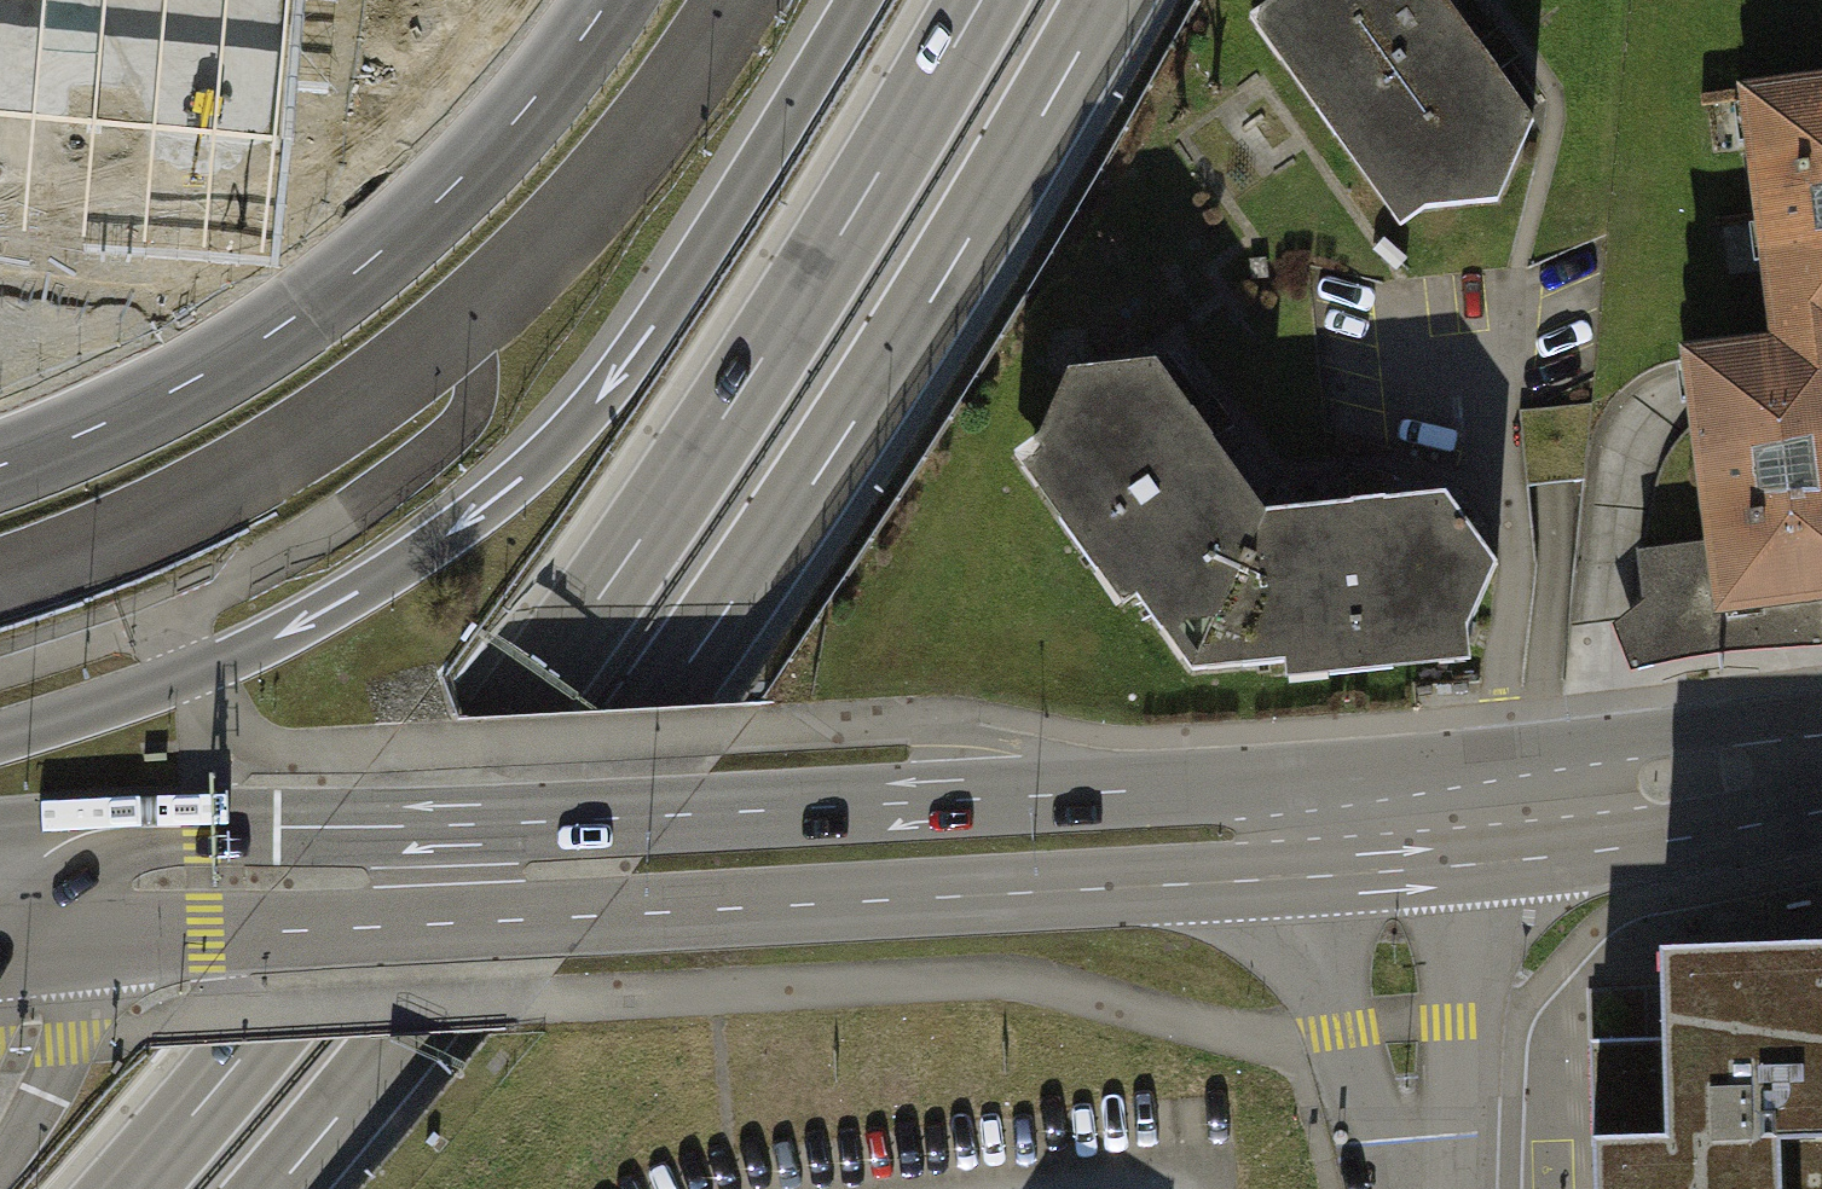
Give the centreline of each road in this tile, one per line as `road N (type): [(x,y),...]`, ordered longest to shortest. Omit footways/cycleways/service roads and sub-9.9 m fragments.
road 1 (motorway): [(980,0),(735,401),(618,567),(210,1094),(127,1188)]
road 2 (motorway): [(274,1188),(665,694),(952,267),(1107,0)]
road 3 (secondary): [(32,949),(1206,882),(1381,824)]
road 4 (secondary): [(1381,824),(1199,782),(677,815),(30,833)]
road 5 (motorway): [(858,0),(617,375),(509,486),(358,593),(260,643),(0,736)]
road 6 (unclassified): [(0,580),(115,538),(268,453),(401,362),(568,221),(636,145),(736,0)]
road 7 (unclassified): [(611,0),(528,109),(351,273),(264,336),(0,462)]
road 8 (secondary): [(1381,824),(1821,759)]
road 9 (residential): [(1381,824),(1419,1188)]
road 10 (secondary): [(32,949),(23,1046),(0,1111)]

